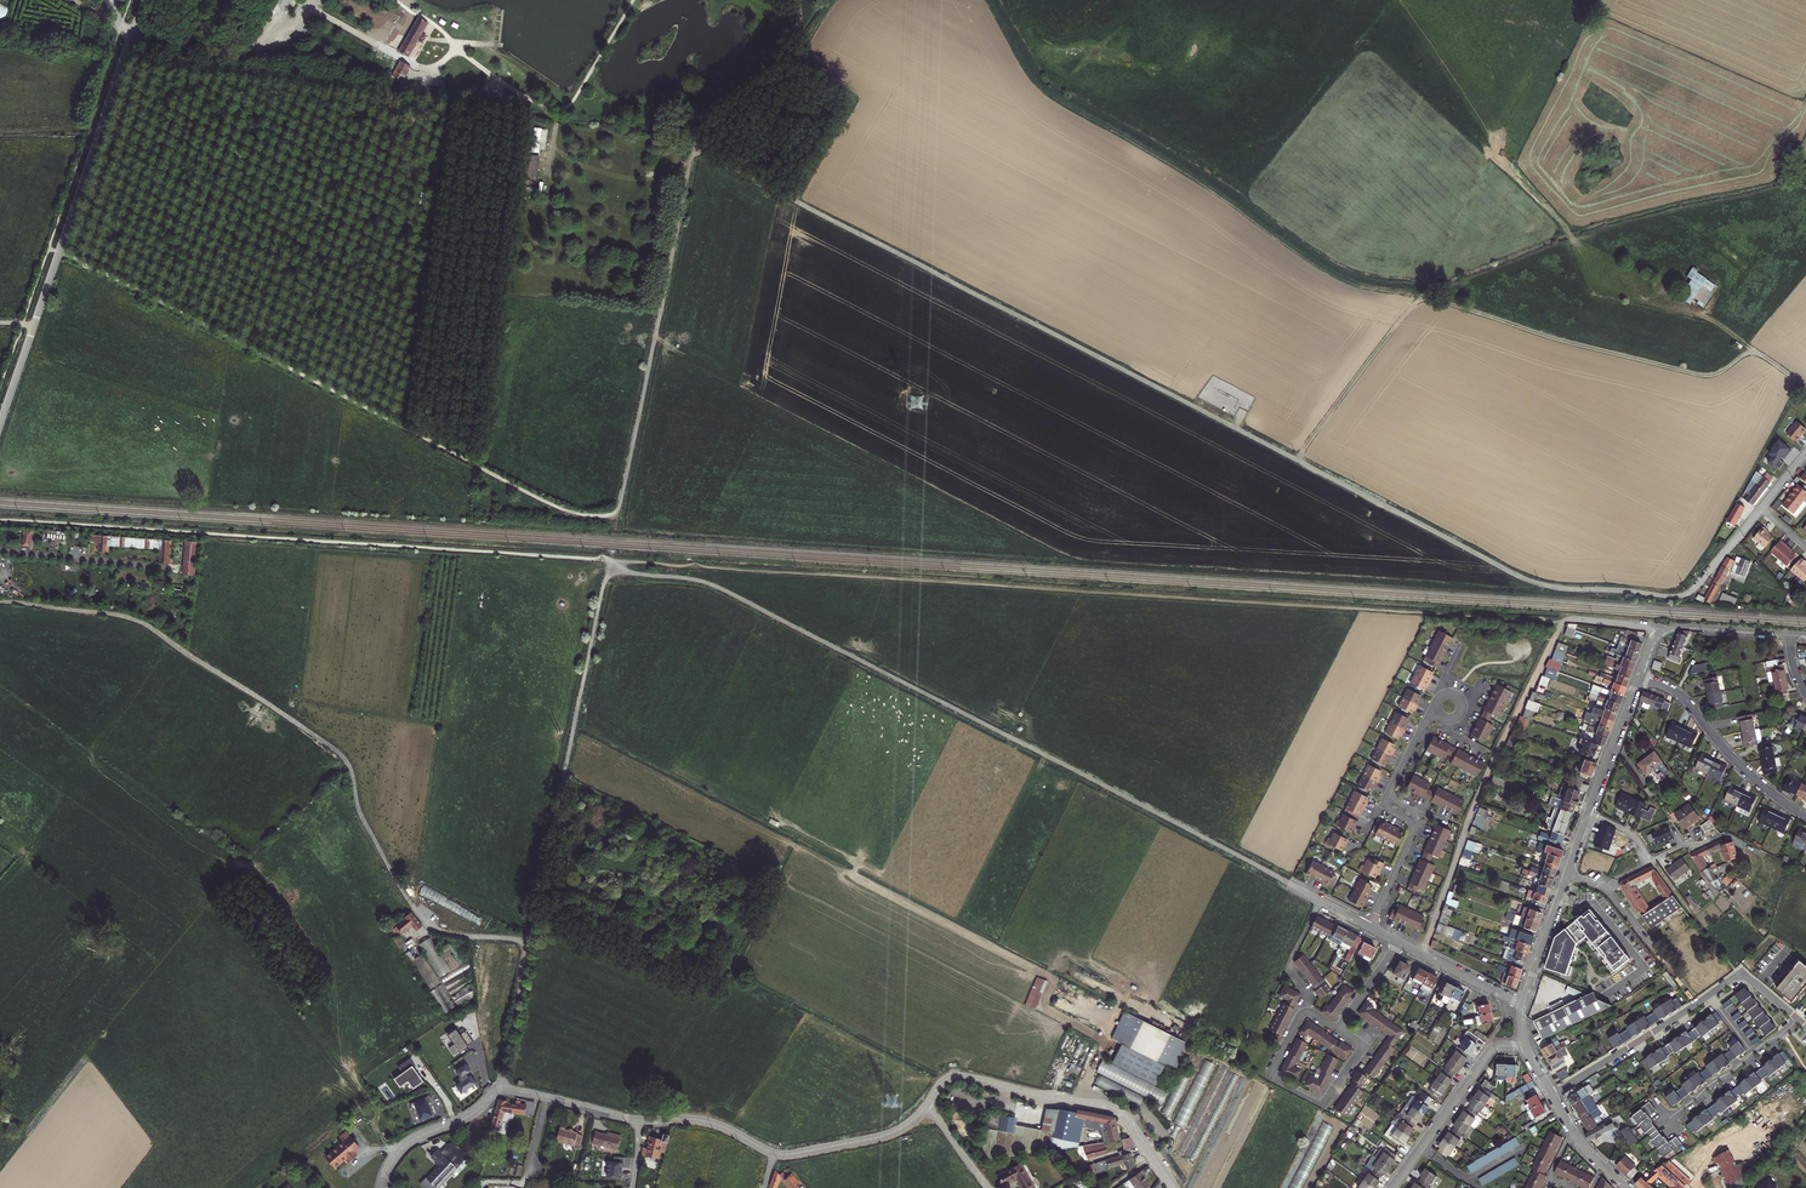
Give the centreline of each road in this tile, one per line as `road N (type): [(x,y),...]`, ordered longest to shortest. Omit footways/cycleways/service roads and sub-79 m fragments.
road 1 (track): [(695,147),(1529,581),(1689,593)]
road 2 (unclassified): [(501,1090),(525,944),(427,923),(362,817),(341,754),(141,622),(0,602)]
road 3 (track): [(1289,884),(712,586),(608,572)]
road 4 (track): [(1752,349),(1704,375),(1421,299),(1297,460)]
road 5 (tertiary): [(0,424),(145,0)]
road 6 (track): [(1805,390),(1697,316),(1589,277),(1560,222),(1490,157)]
road 7 (track): [(611,560),(527,946)]
road 8 (residential): [(1175,1187),(1127,1119),(1110,1109),(964,1076),(944,1081),(926,1106)]
road 9 (residential): [(1798,1018),(1737,975),(1552,1095)]
road 10 (residential): [(1430,713),(1389,794),(1419,824),(1370,927)]
road 11 (residential): [(1638,676),(1678,694),(1735,761),(1805,818)]
road 12 (residential): [(1391,1187),(1490,1050),(1526,1047)]
road 13 (residential): [(1522,1006),(1588,815)]
road 14 (track): [(695,147),(710,116),(787,39),(781,0)]
road 15 (residential): [(1790,633),(1671,627),(1653,638),(1638,676)]
road 16 (residential): [(1339,1030),(1311,1014),(1300,1016),(1269,1078),(1322,1105)]
road 17 (residential): [(1798,1018),(1669,1119)]
road 18 (residential): [(926,1106),(881,1136),(773,1153)]
road 19 (residential): [(382,1187),(405,1146),(467,1117),(501,1090)]
road 20 (residential): [(1588,815),(1638,676)]
road 21 (residential): [(773,1153),(704,1121),(639,1121)]
road 22 (residential): [(1522,1006),(1399,943)]
road 23 (residential): [(547,1098),(523,1183),(481,1187)]
road 24 (residential): [(1628,1187),(1580,1141),(1552,1095)]

